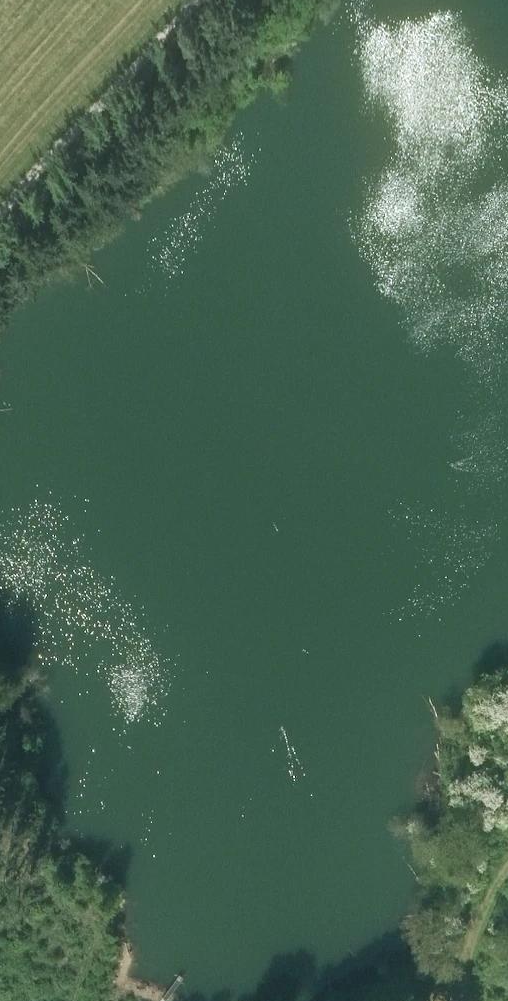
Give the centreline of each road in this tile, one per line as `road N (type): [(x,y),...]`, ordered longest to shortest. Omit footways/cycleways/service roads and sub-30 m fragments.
road 1 (track): [(178,0),(0,222)]

